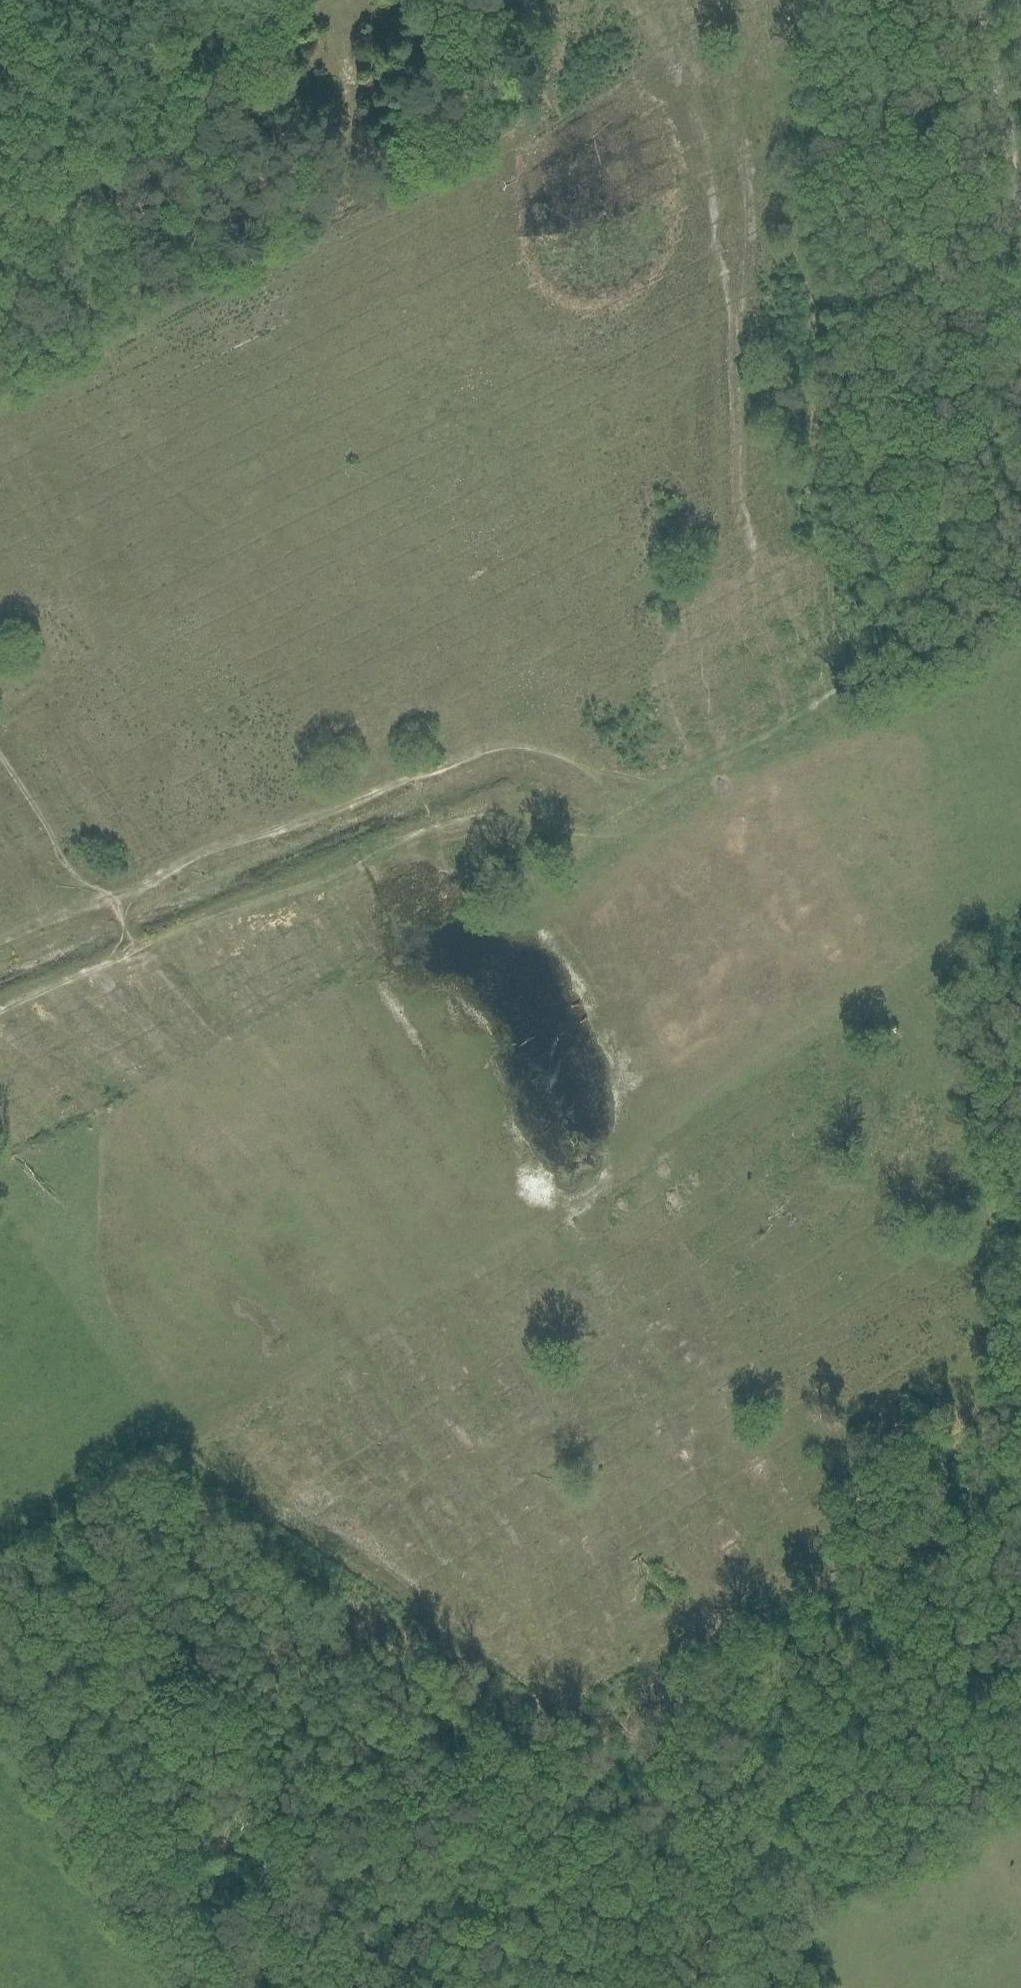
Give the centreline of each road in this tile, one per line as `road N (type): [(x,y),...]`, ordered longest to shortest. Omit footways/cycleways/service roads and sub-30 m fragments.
road 1 (track): [(979,0),(1020,212)]

